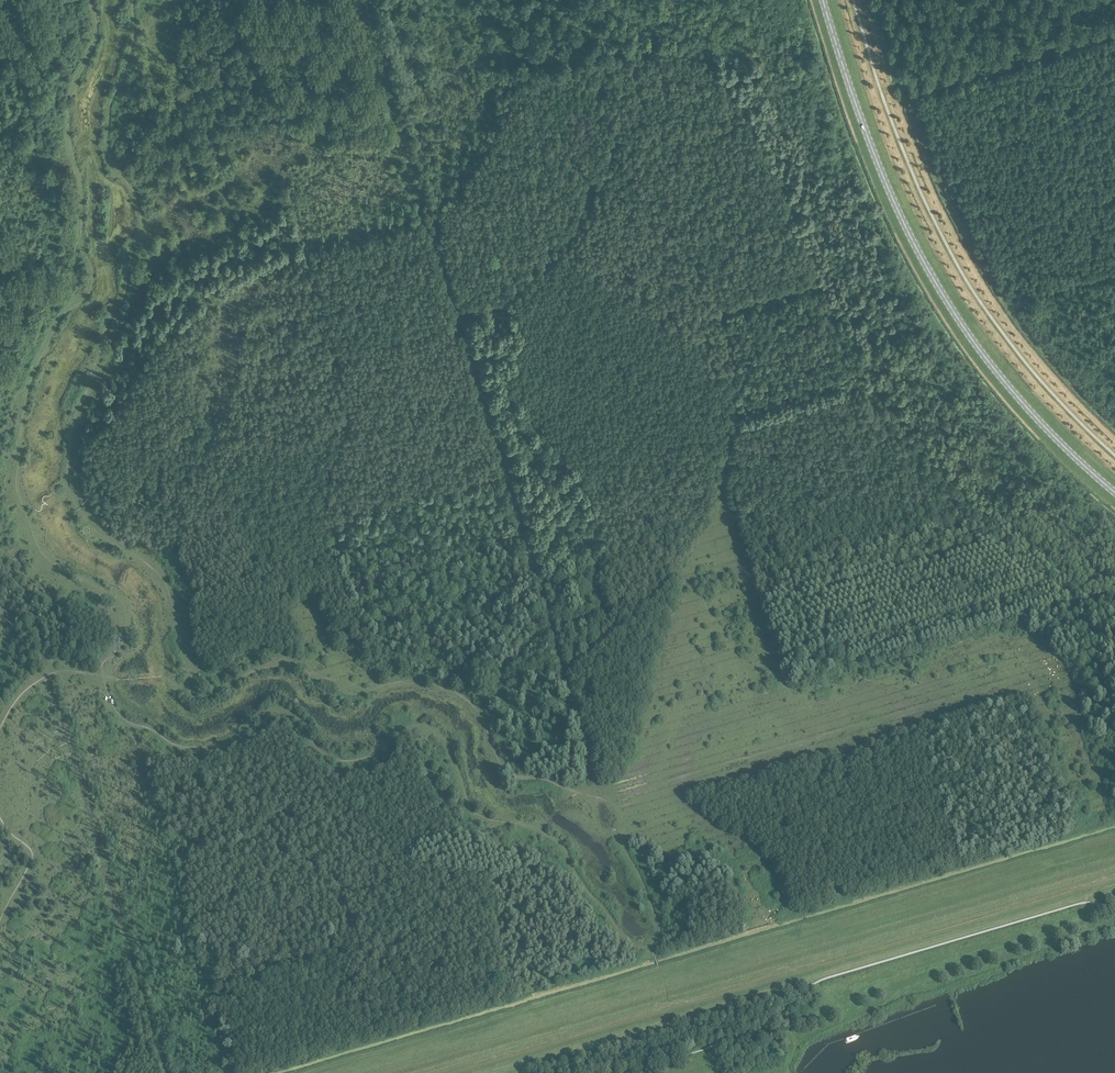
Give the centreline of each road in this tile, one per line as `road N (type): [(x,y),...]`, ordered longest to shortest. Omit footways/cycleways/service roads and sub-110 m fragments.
road 1 (secondary): [(823,0),(880,169),(943,295),(1026,406),(1114,492)]

